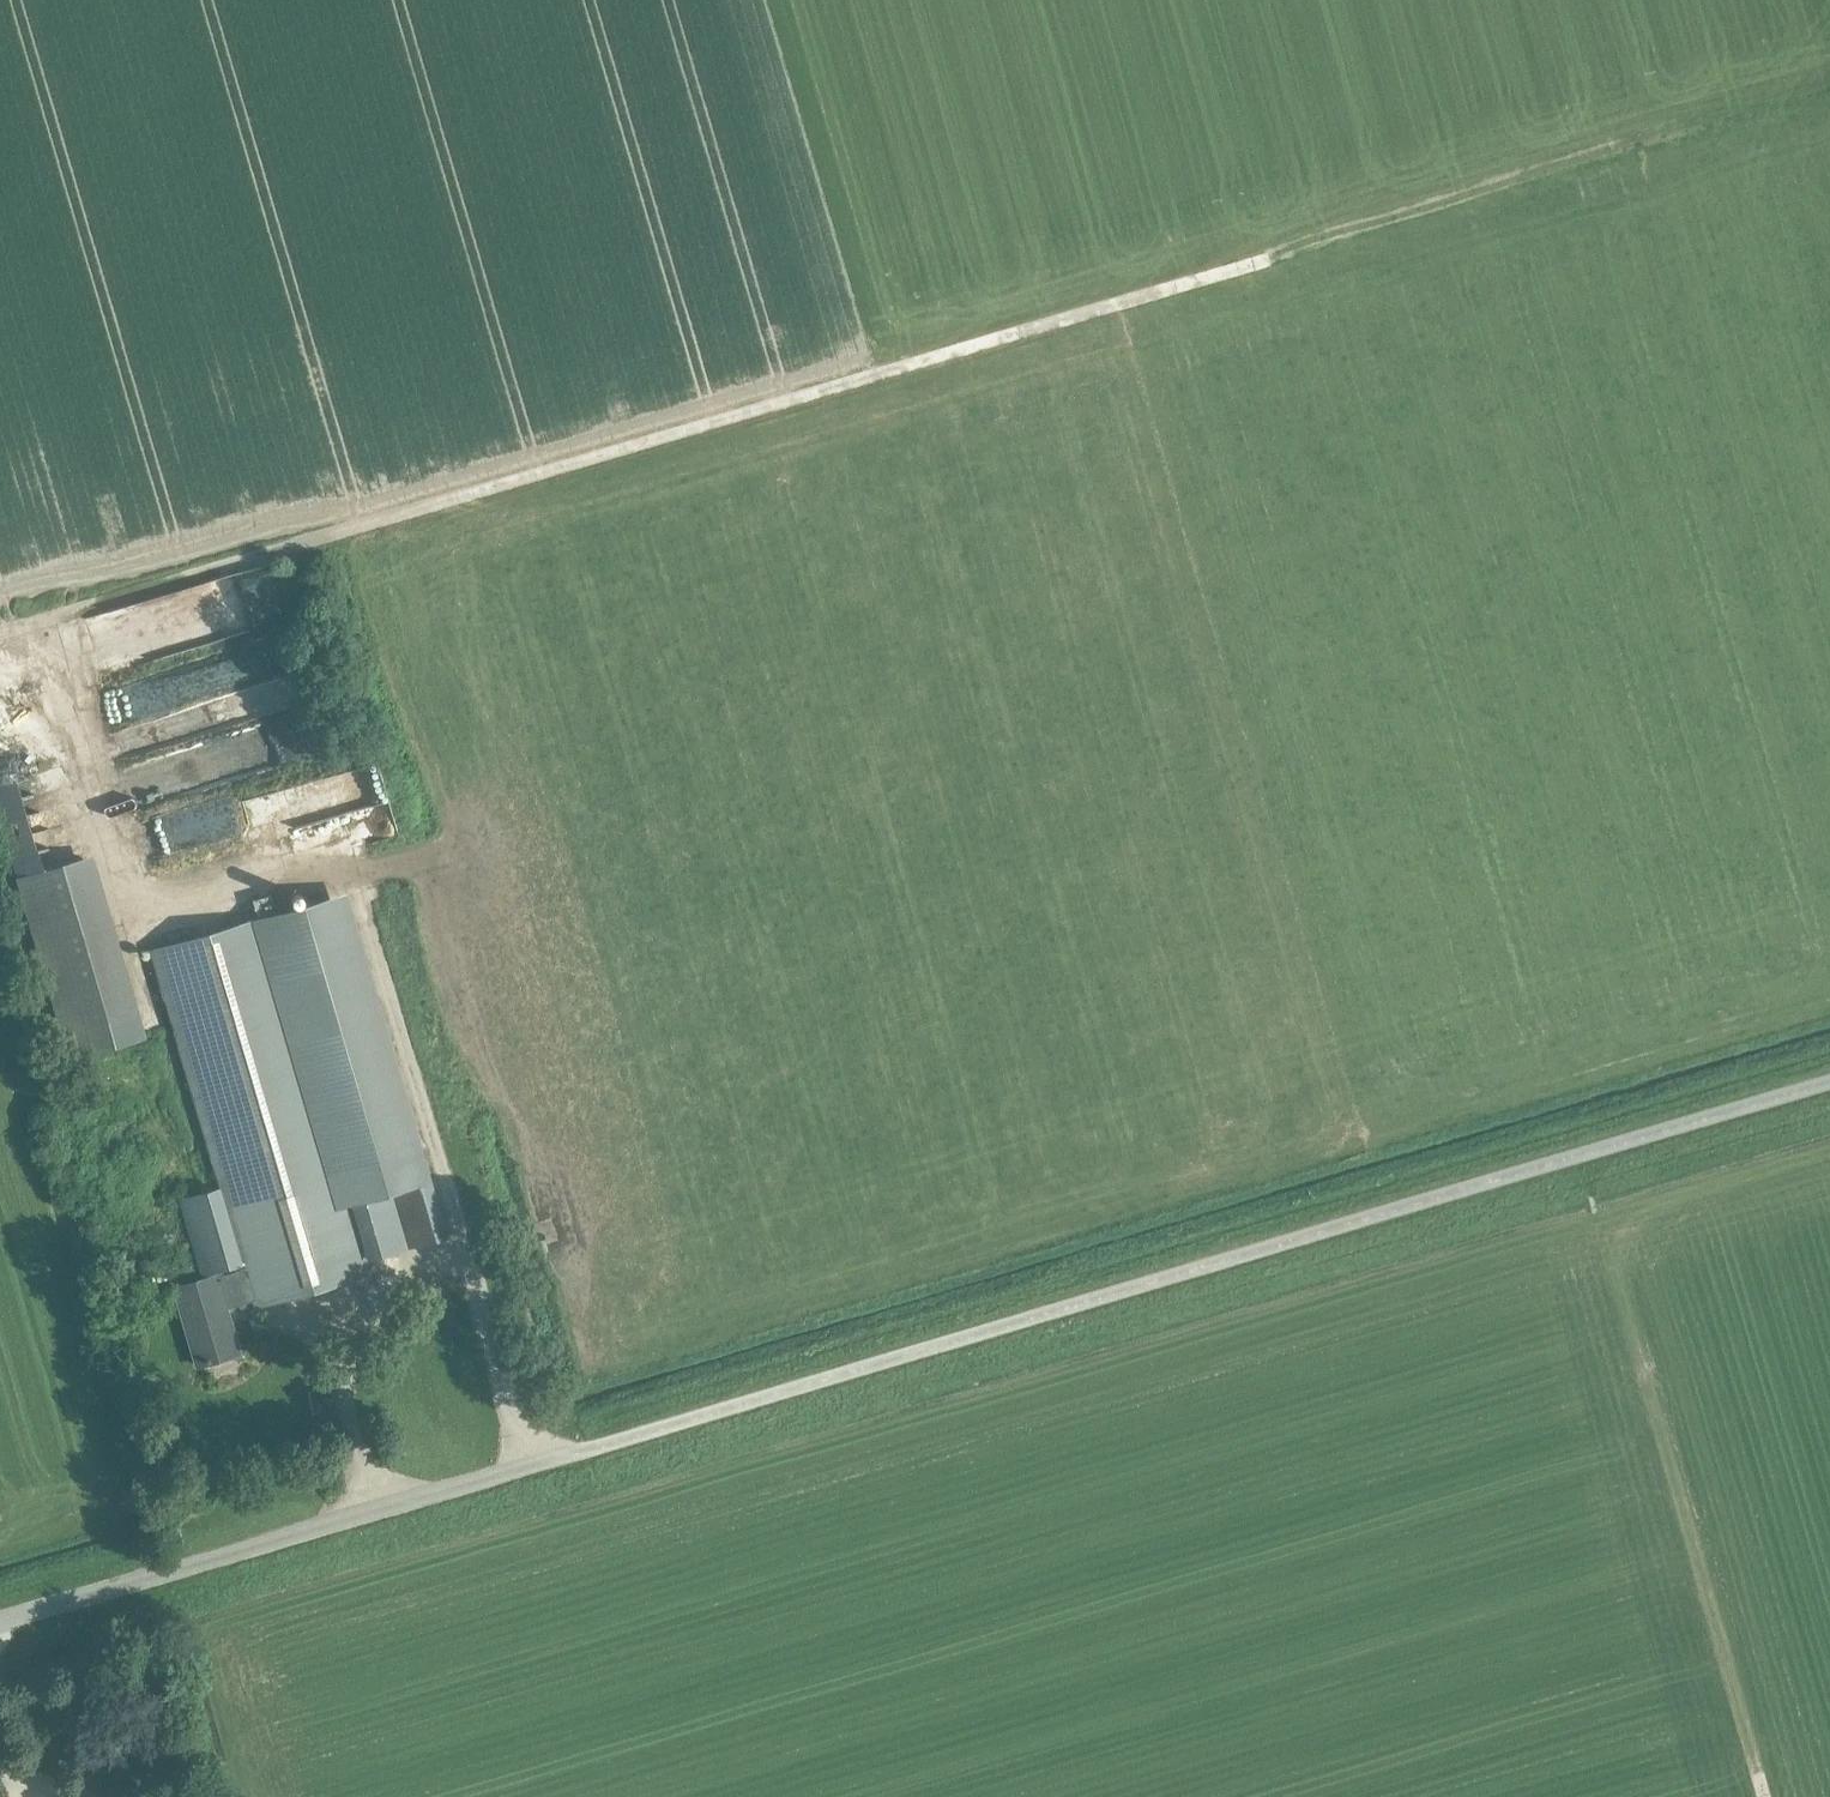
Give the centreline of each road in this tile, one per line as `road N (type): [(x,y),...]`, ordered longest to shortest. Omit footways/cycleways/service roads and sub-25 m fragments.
road 1 (unclassified): [(1829,1093),(0,1625)]

